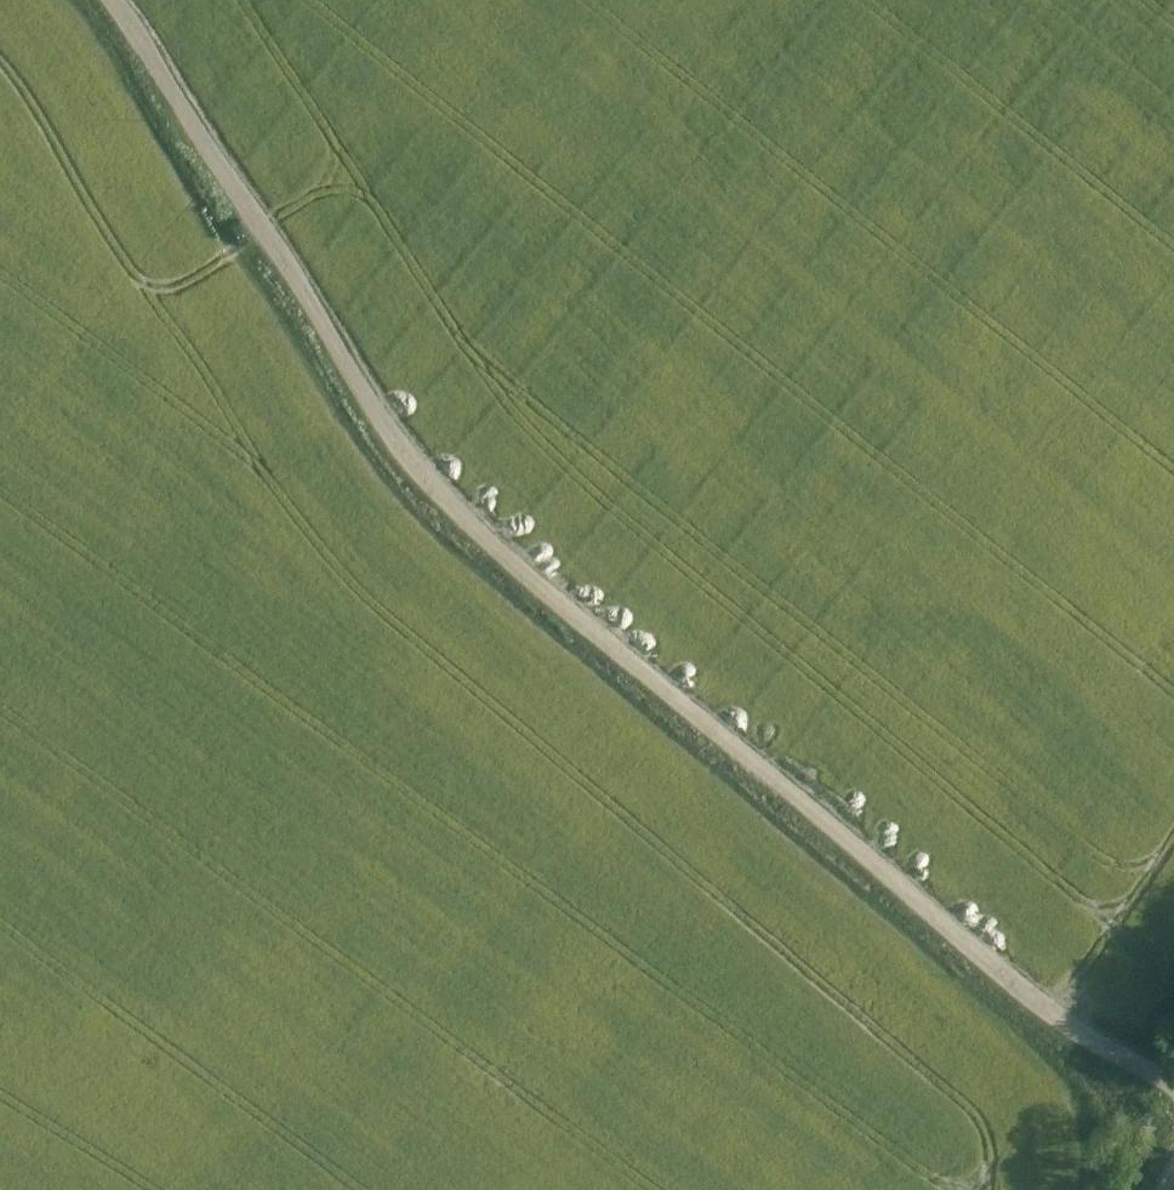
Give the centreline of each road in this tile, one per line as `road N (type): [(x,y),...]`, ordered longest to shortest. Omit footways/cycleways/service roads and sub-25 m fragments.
road 1 (track): [(1173,1083),(1021,984),(431,498),(106,0)]

